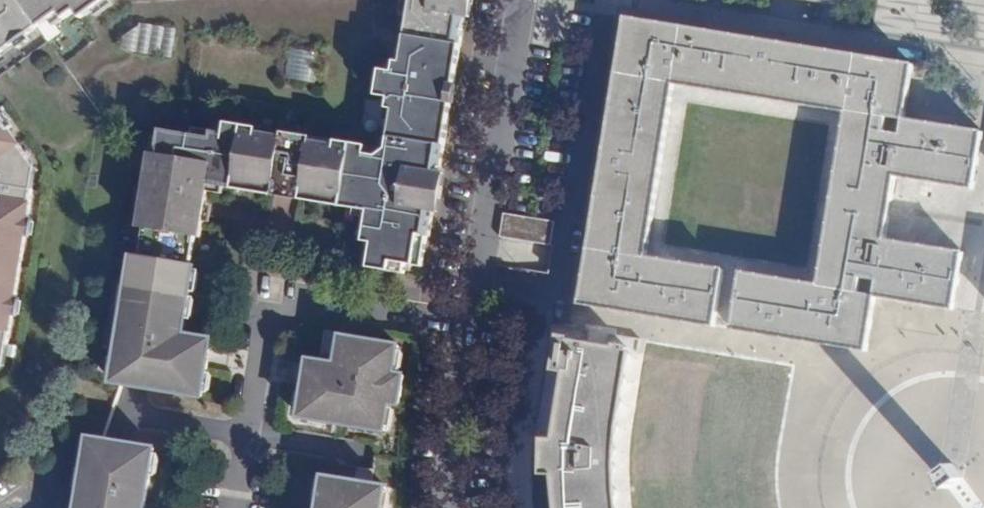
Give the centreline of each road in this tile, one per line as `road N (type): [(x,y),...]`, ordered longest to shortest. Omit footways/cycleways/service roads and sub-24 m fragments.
road 1 (residential): [(523,0),(466,335),(447,507)]
road 2 (residential): [(429,319),(307,298),(265,325),(233,507)]

